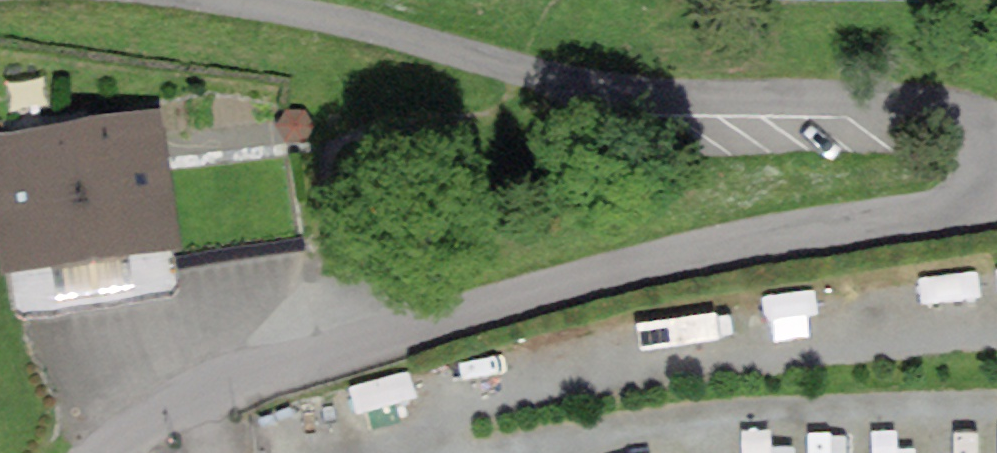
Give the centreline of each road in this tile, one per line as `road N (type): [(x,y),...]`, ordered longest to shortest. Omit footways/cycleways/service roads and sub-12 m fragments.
road 1 (unclassified): [(996,203),(645,267),(234,376),(134,452)]
road 2 (unclassified): [(235,0),(562,75),(955,108),(996,145)]

